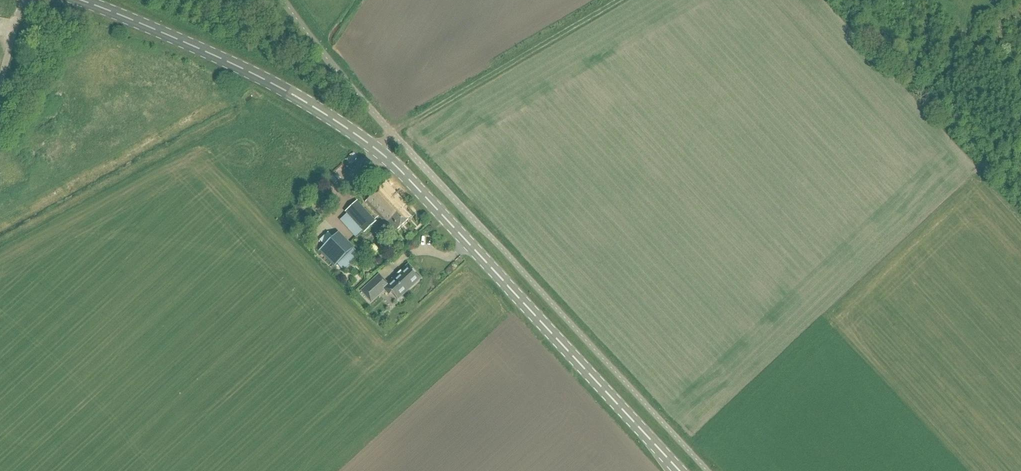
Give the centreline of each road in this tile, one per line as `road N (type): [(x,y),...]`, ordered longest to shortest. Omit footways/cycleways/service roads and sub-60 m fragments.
road 1 (secondary): [(678,470),(377,148),(275,86),(79,0)]
road 2 (track): [(392,134),(618,0)]

